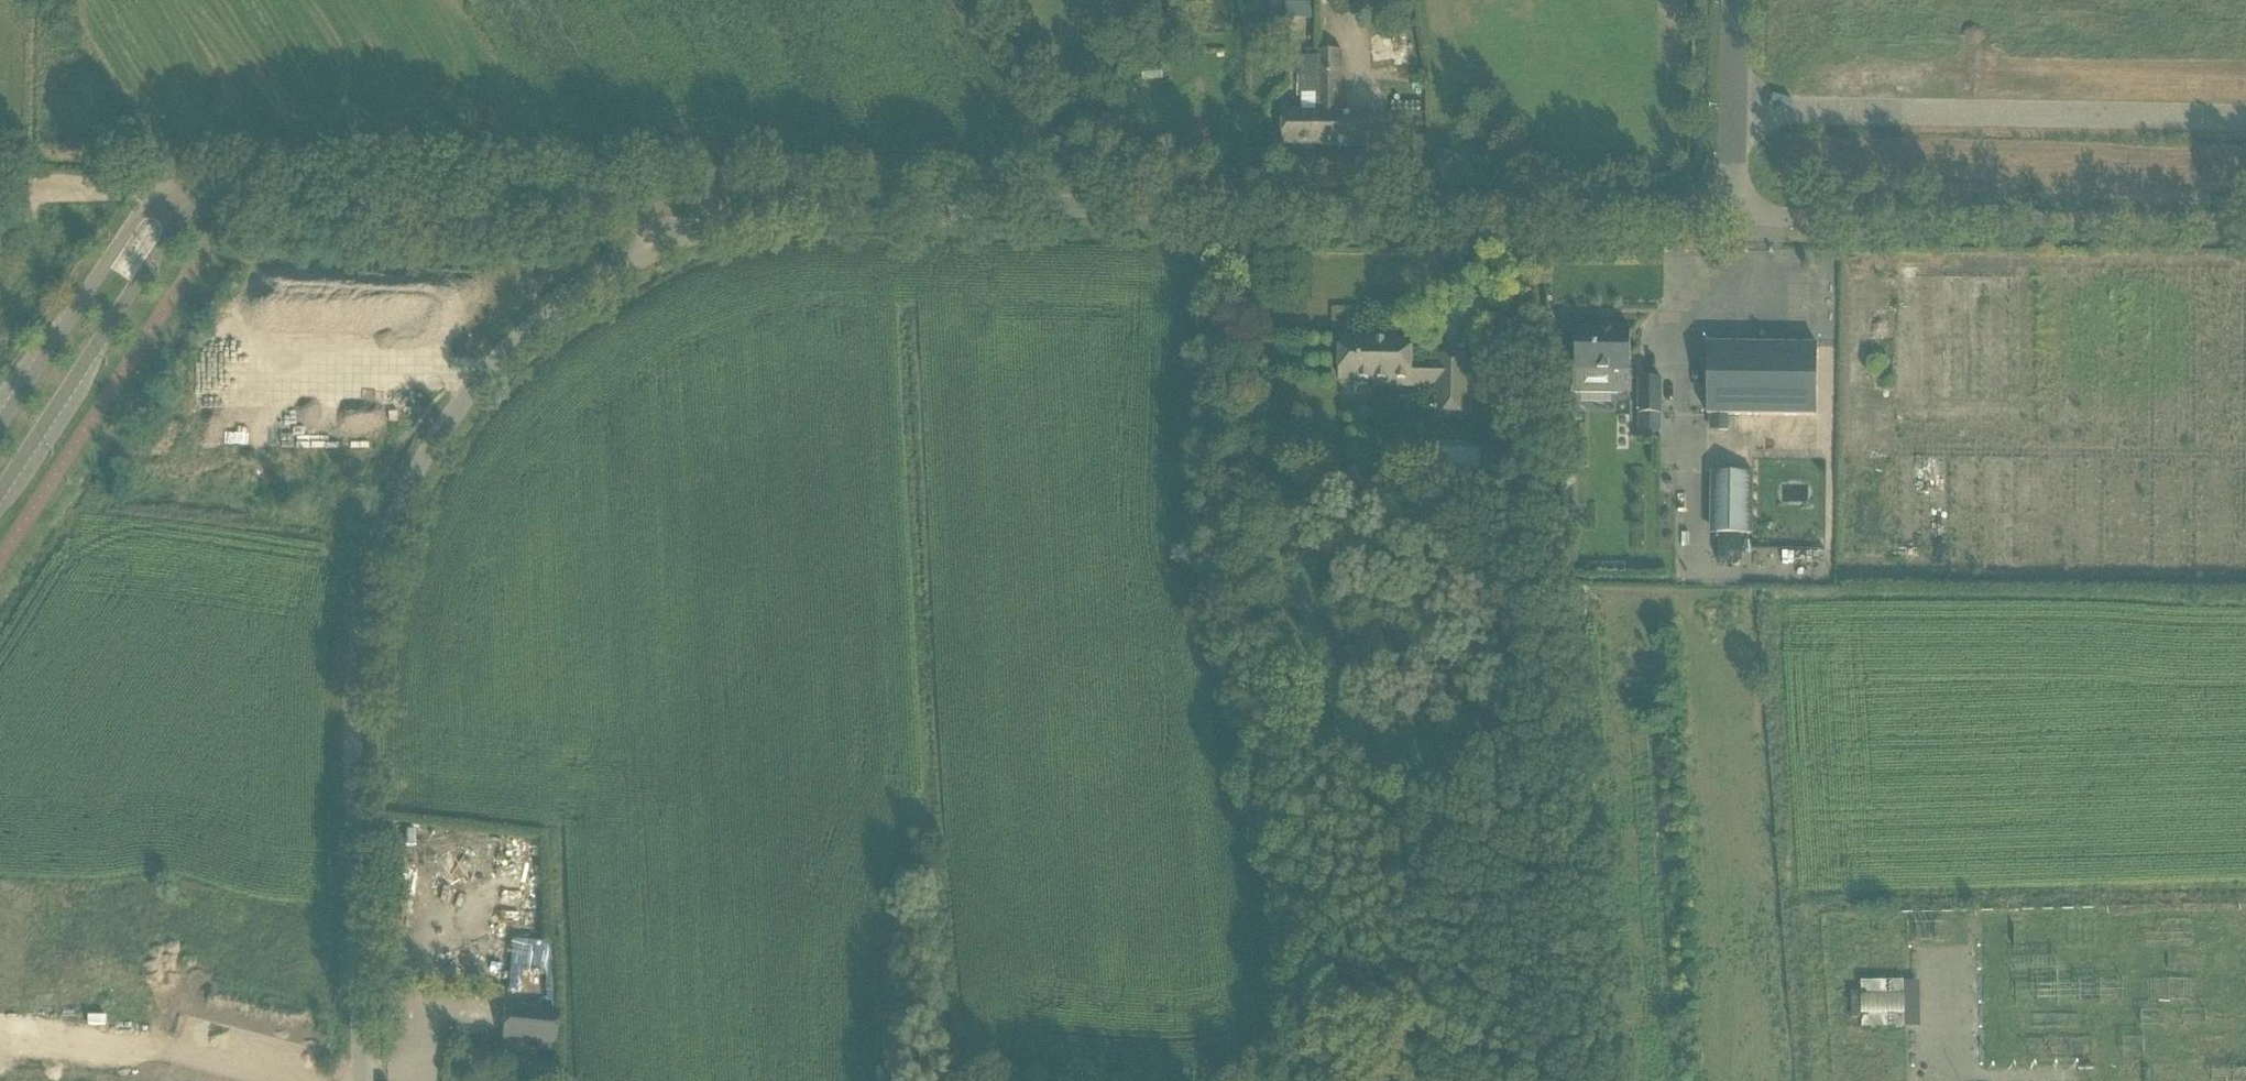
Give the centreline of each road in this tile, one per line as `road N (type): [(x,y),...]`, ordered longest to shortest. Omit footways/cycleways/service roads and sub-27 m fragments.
road 1 (tertiary): [(1741,217),(847,203),(760,213),(679,242)]
road 2 (unclassified): [(361,1080),(355,665),(388,543),(454,416),(494,372),(551,316),(679,242)]
road 3 (unclassified): [(2245,117),(1740,109)]
road 4 (tertiary): [(679,242),(612,199),(198,190)]
road 5 (tertiary): [(0,491),(198,190)]
road 6 (tertiary): [(198,190),(151,191),(0,422)]
road 7 (track): [(151,191),(0,188)]

